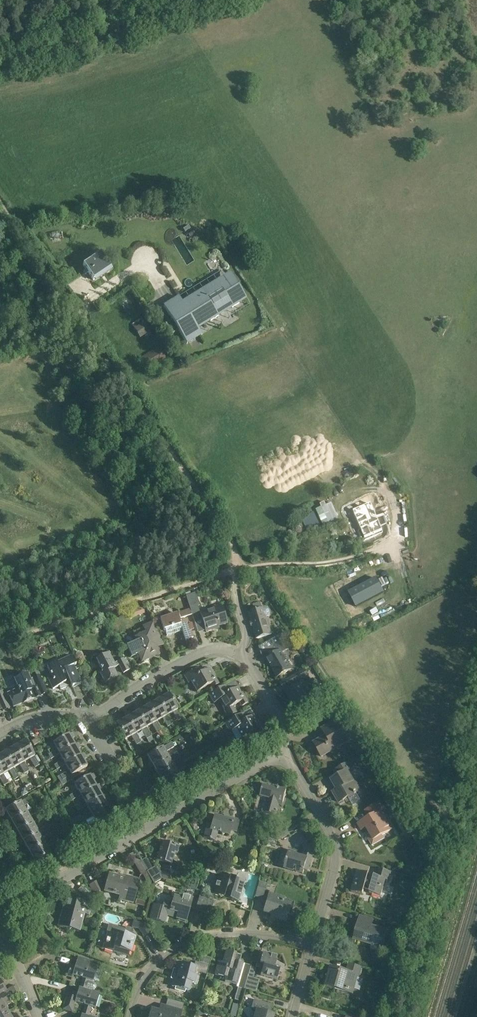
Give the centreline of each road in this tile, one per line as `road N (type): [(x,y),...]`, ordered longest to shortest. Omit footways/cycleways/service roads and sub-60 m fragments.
road 1 (track): [(238,566),(210,509),(0,197)]
road 2 (residential): [(0,915),(264,761),(282,760)]
road 3 (unclassified): [(0,643),(238,566)]
road 4 (residential): [(131,1016),(152,970),(191,941),(252,934),(313,946)]
road 5 (track): [(0,66),(101,44),(208,0)]
road 6 (residential): [(313,946),(333,847),(282,760)]
road 7 (residential): [(89,717),(200,653),(240,656)]

